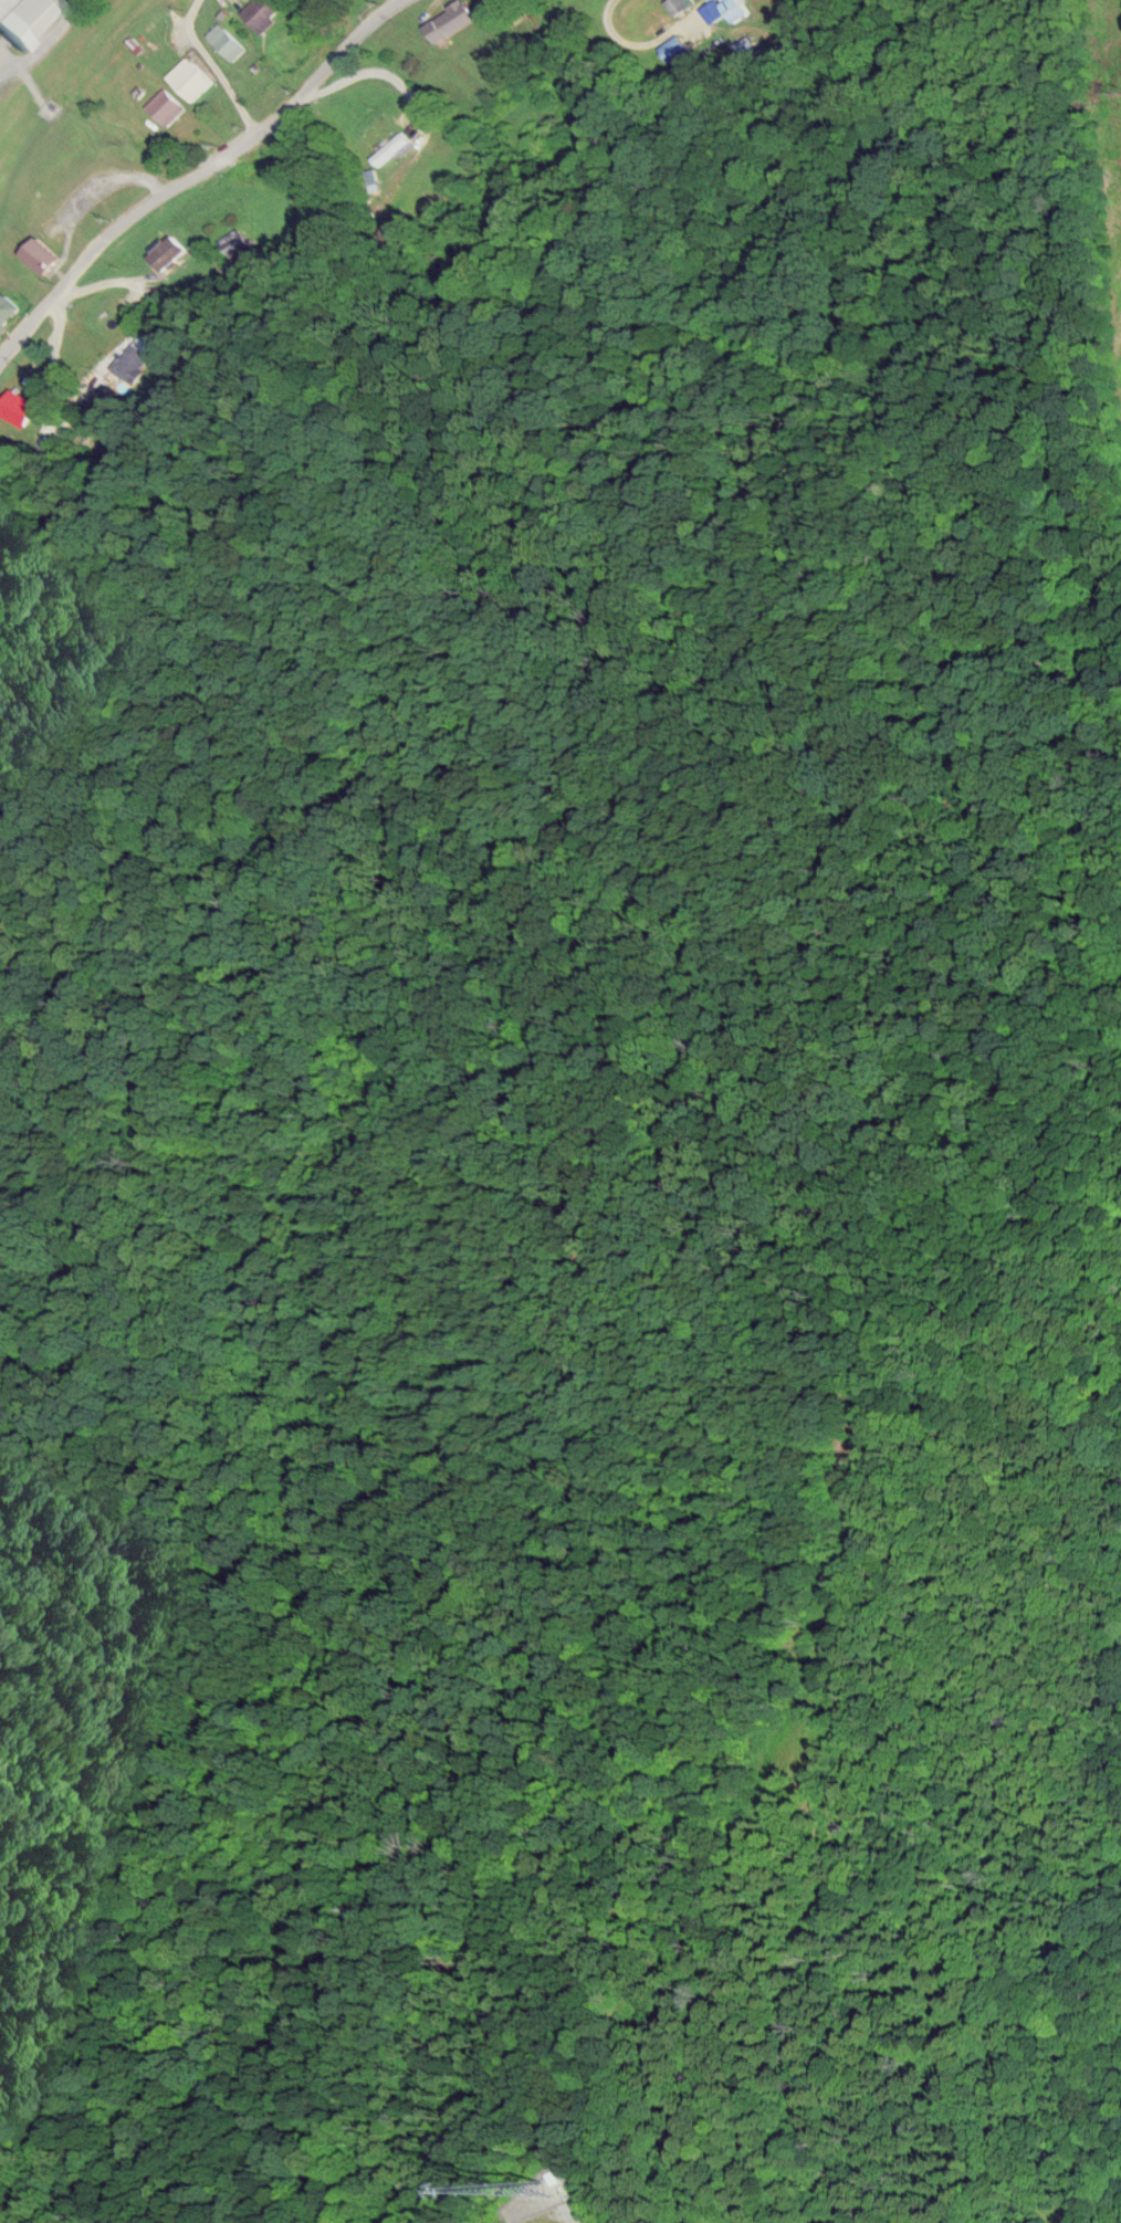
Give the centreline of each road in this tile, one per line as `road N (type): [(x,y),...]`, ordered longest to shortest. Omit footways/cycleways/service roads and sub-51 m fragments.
road 1 (residential): [(396,0),(250,135),(126,217),(0,352)]
road 2 (residential): [(57,285),(43,449)]
road 3 (residential): [(250,135),(188,27),(204,0)]

